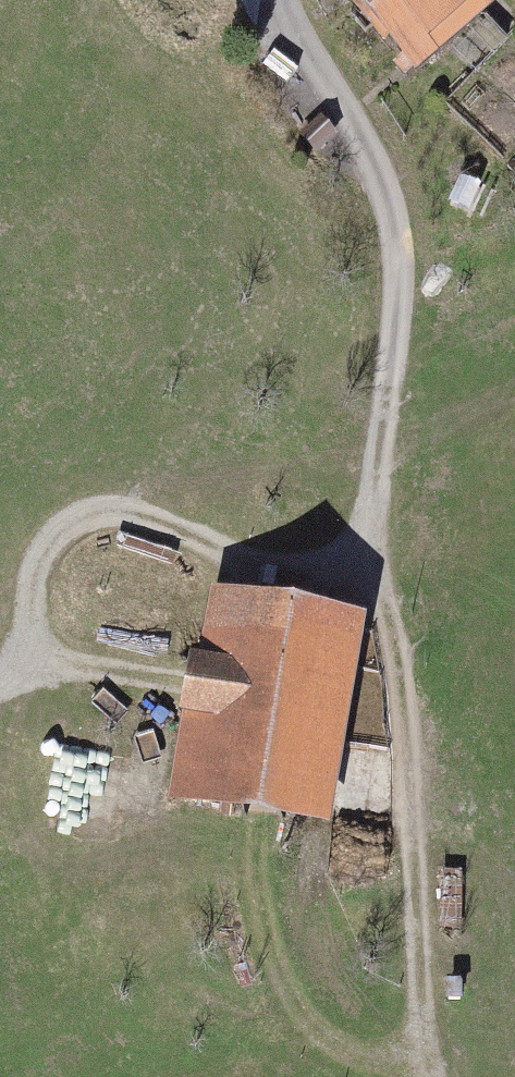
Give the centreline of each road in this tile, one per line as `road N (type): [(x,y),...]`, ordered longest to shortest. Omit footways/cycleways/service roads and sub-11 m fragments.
road 1 (unclassified): [(287,0),(295,35),(374,187),(397,300),(363,564),(401,707),(417,1028),(432,1076)]
road 2 (track): [(0,690),(31,659),(38,562),(70,522),(117,509),(271,567),(363,564)]

